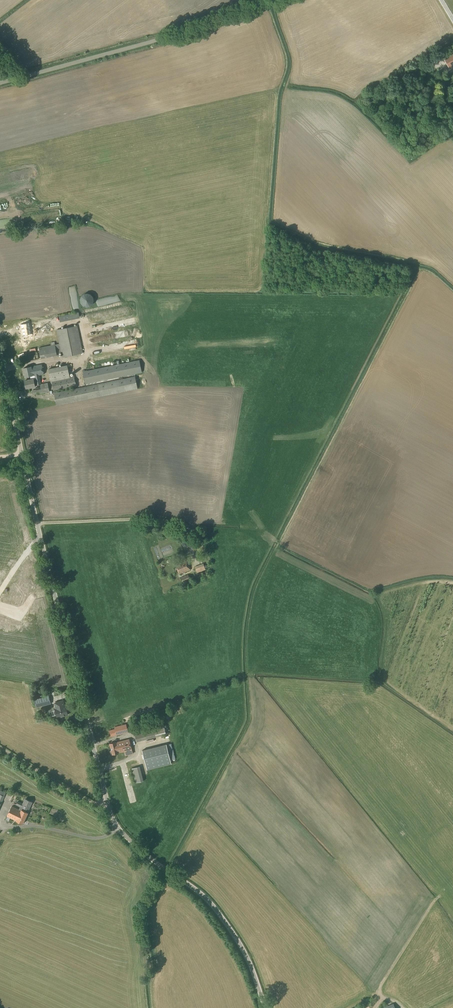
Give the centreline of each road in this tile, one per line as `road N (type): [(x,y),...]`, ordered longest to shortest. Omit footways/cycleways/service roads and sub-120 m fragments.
road 1 (unclassified): [(267,1007),(216,908),(114,820),(0,346)]
road 2 (unclassified): [(0,83),(267,0)]
road 3 (track): [(185,528),(131,519),(38,524)]

